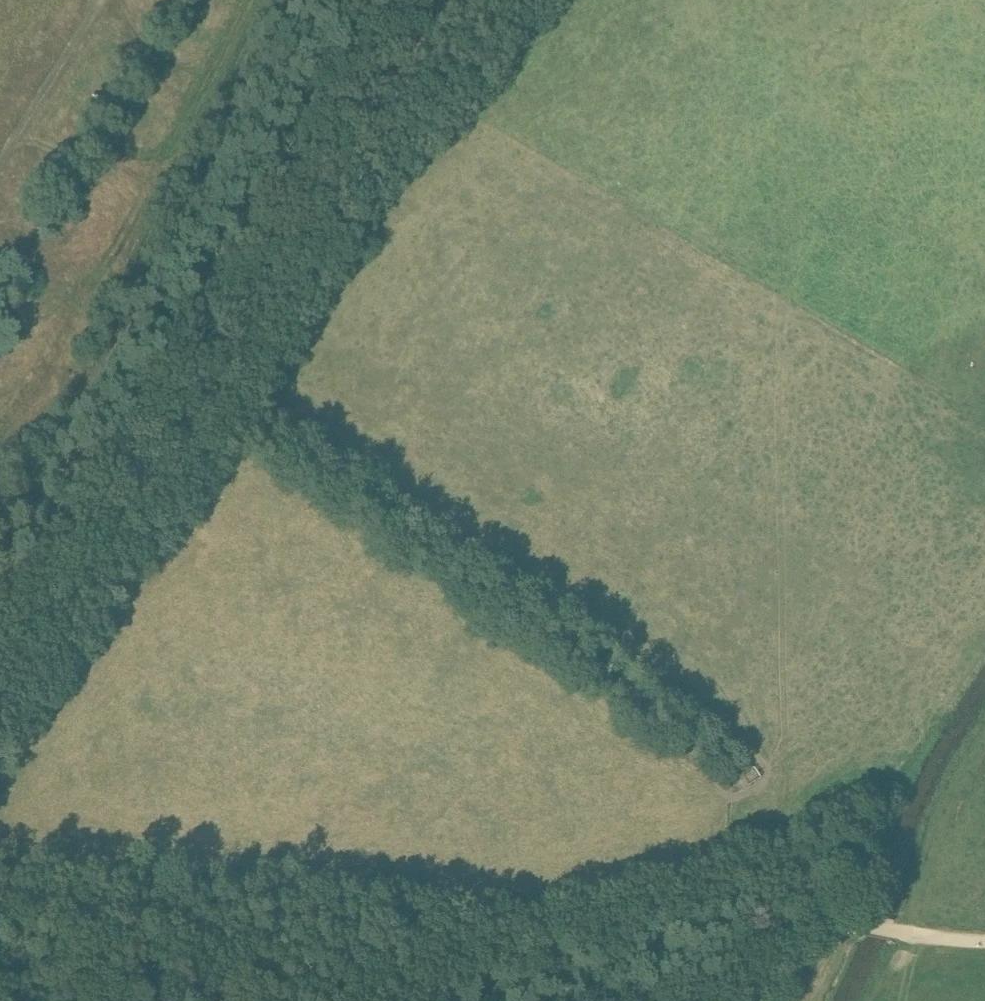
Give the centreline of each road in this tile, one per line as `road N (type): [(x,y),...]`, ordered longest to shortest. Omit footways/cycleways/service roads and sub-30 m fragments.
road 1 (track): [(736,1000),(838,932),(867,926),(984,938)]

